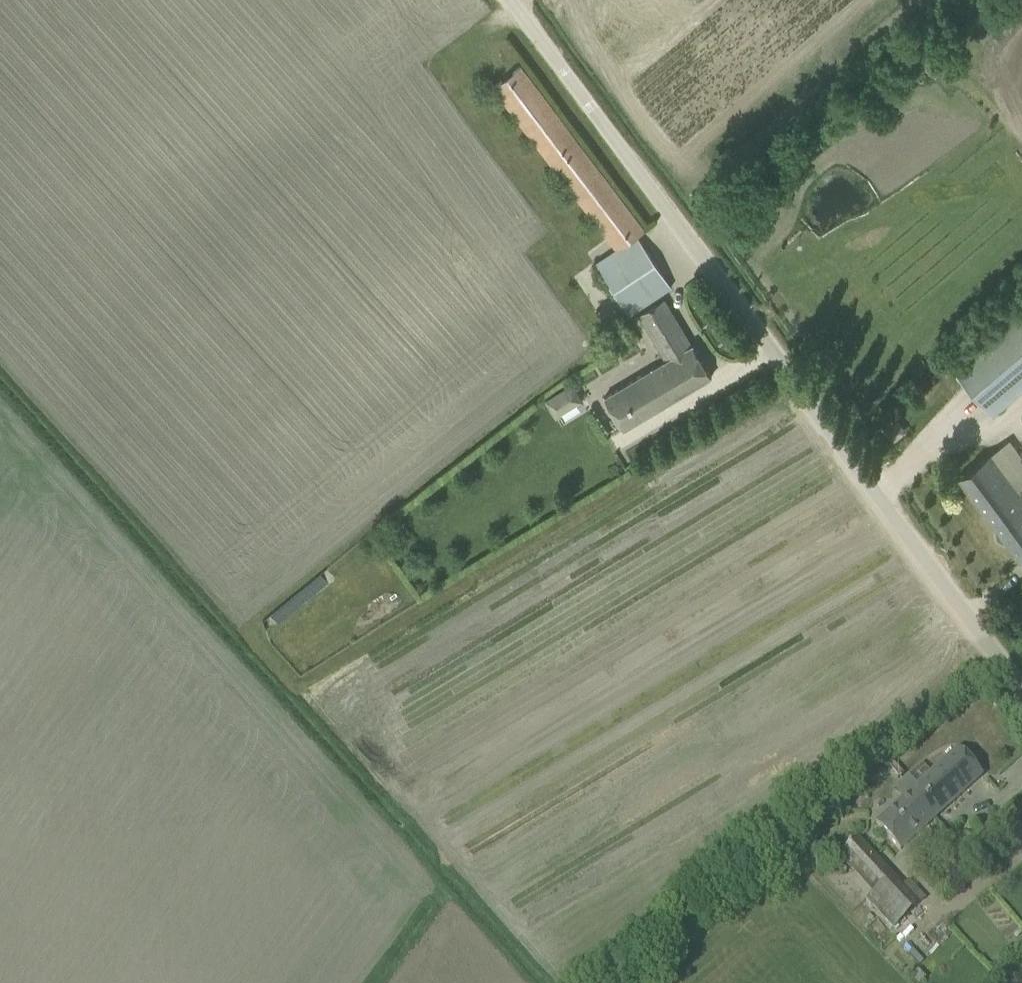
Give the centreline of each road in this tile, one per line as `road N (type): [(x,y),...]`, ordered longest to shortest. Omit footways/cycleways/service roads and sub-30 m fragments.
road 1 (unclassified): [(1021,679),(513,0)]

